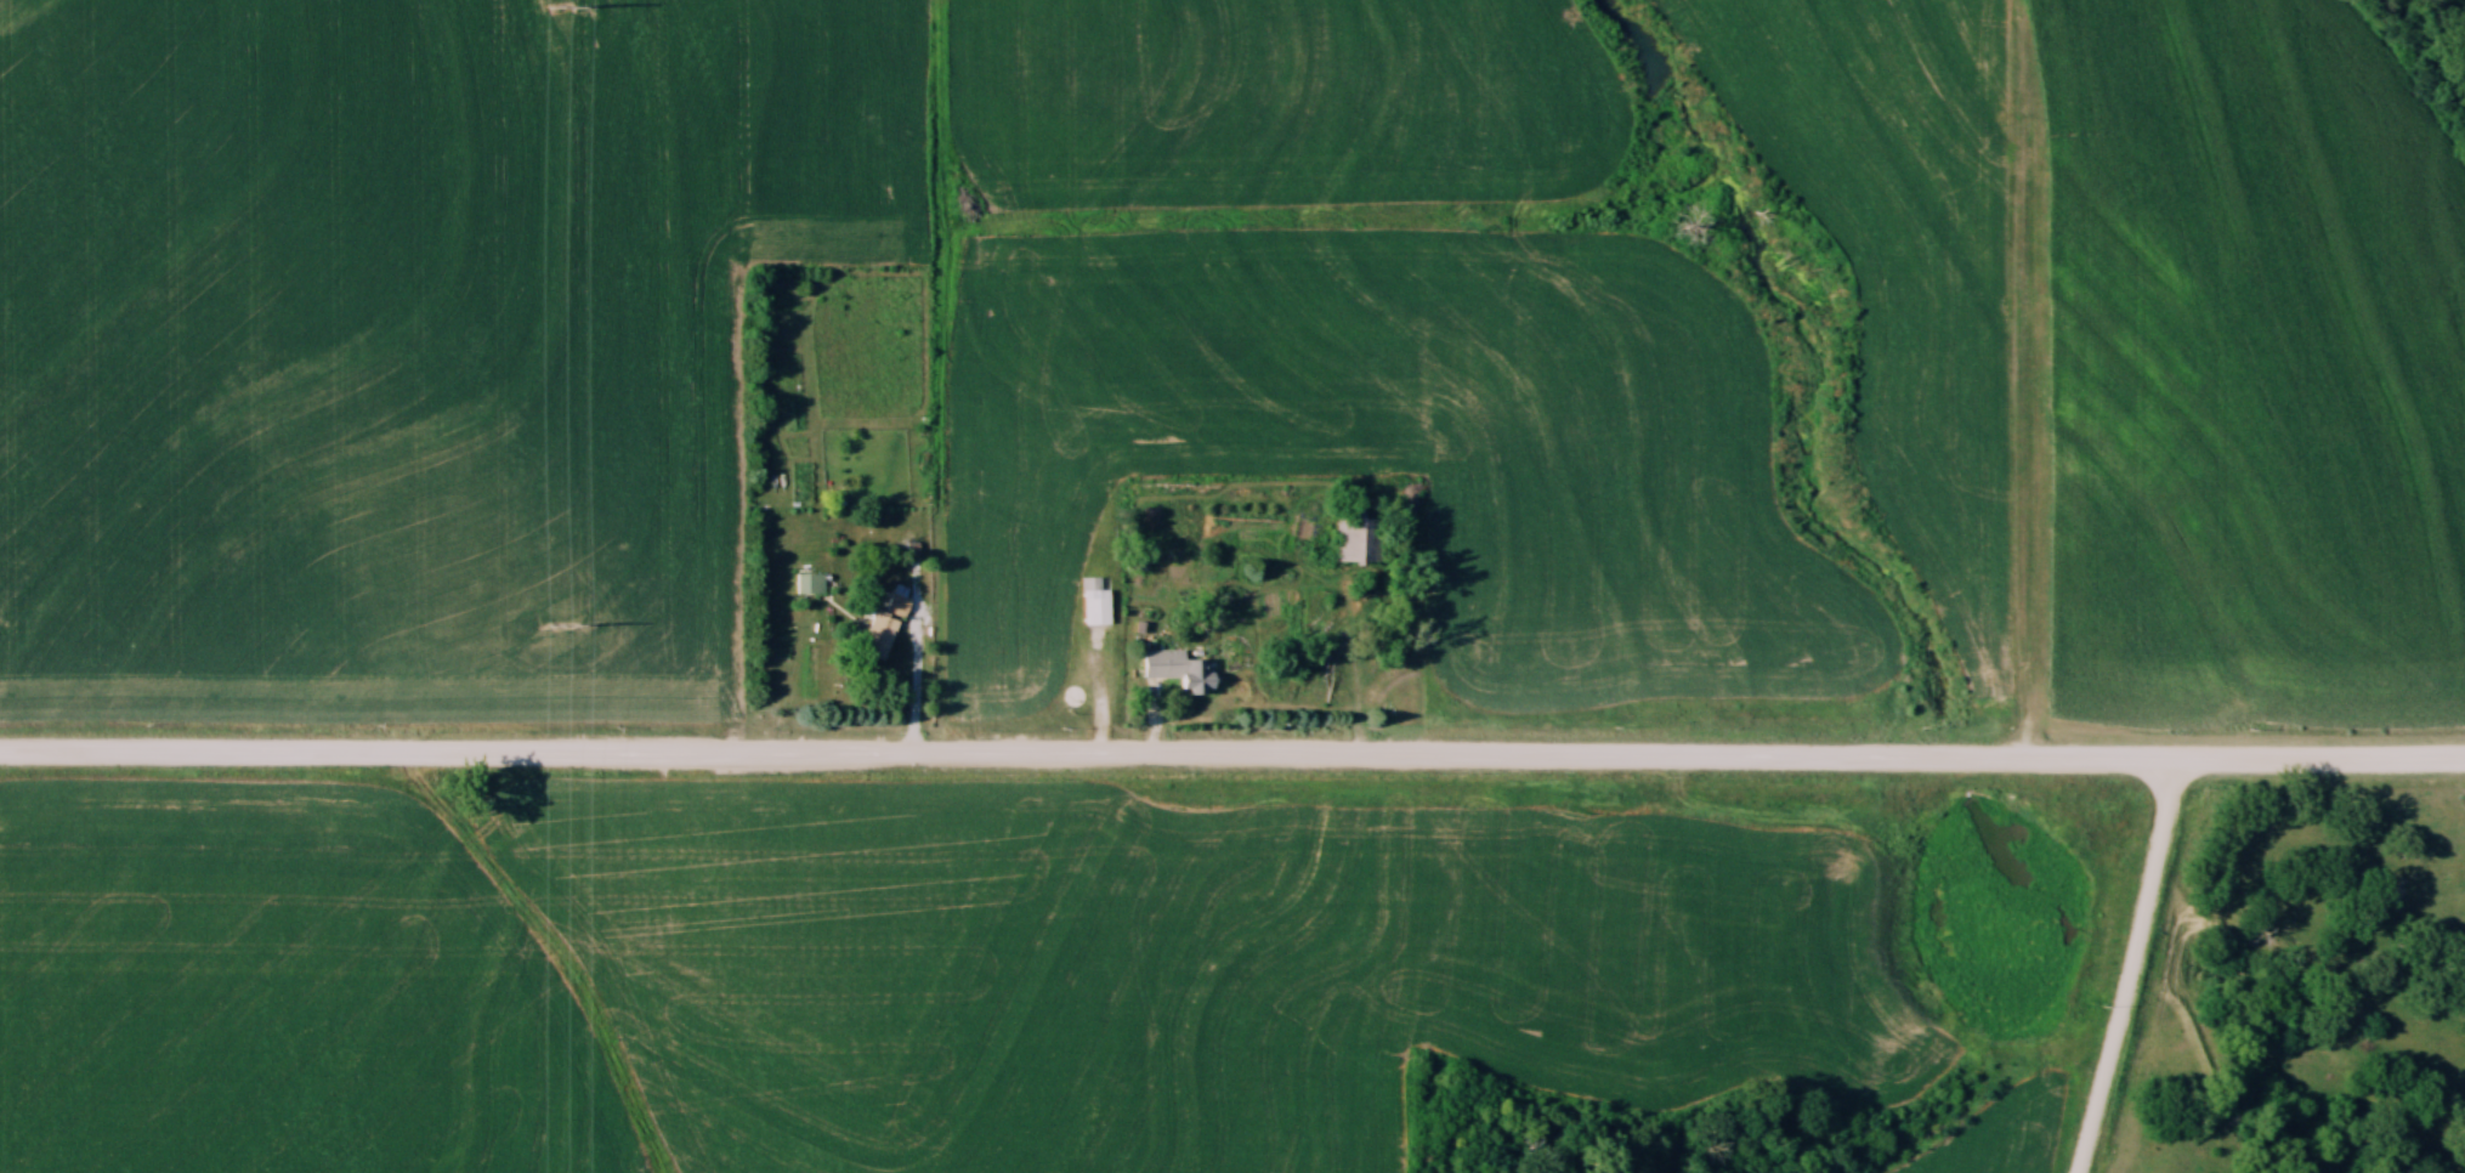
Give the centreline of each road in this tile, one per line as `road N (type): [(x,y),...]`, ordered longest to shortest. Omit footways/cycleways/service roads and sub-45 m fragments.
road 1 (residential): [(2464,759),(2178,763),(1412,749),(0,757)]
road 2 (residential): [(2078,1172),(2178,763)]

